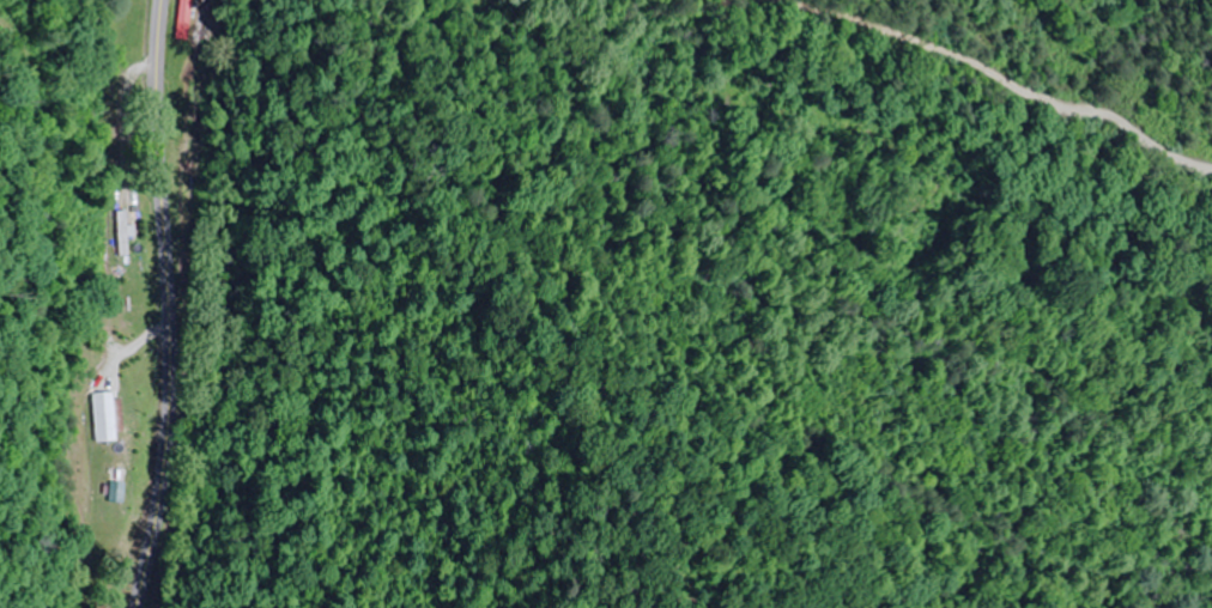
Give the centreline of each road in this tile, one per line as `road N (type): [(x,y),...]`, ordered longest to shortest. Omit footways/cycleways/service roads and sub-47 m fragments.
road 1 (secondary): [(135,607),(166,431),(159,101),(165,0)]
road 2 (residential): [(48,0),(10,172),(0,261)]

